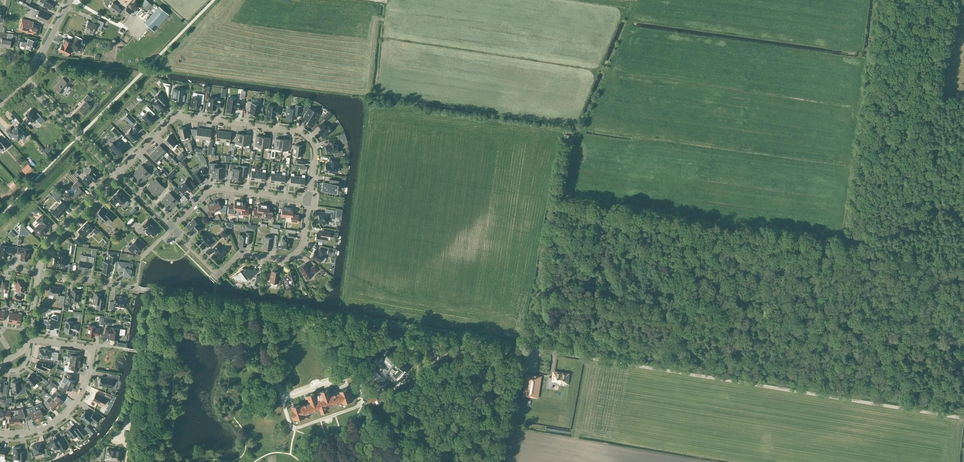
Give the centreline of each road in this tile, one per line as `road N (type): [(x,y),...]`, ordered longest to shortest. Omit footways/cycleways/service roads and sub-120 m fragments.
road 1 (unclassified): [(559,352),(146,290)]
road 2 (residential): [(310,200),(313,146),(302,133),(278,128),(179,117),(117,174)]
road 3 (residential): [(0,434),(50,426),(87,382),(93,348),(28,338)]
road 4 (residential): [(171,227),(219,274),(241,256),(299,253),(310,200)]
road 5 (residential): [(310,200),(219,188),(171,227)]
road 6 (unclassified): [(117,174),(23,81)]
road 7 (residential): [(38,273),(48,244),(117,174)]

